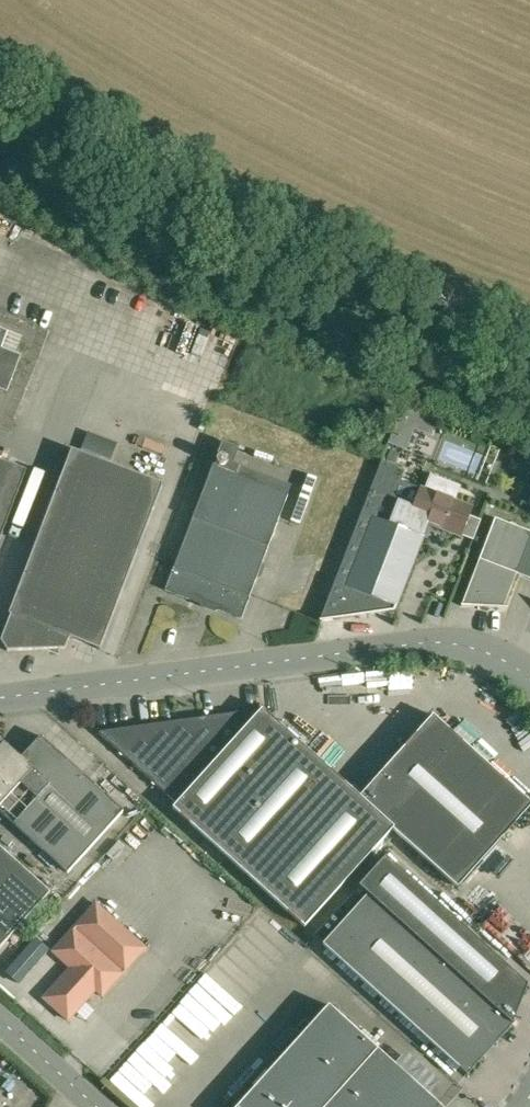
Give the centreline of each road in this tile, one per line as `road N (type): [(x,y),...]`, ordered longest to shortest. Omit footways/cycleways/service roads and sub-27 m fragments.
road 1 (unclassified): [(0,704),(442,646),(499,657),(529,677)]
road 2 (unclassified): [(97,1106),(0,1019)]

